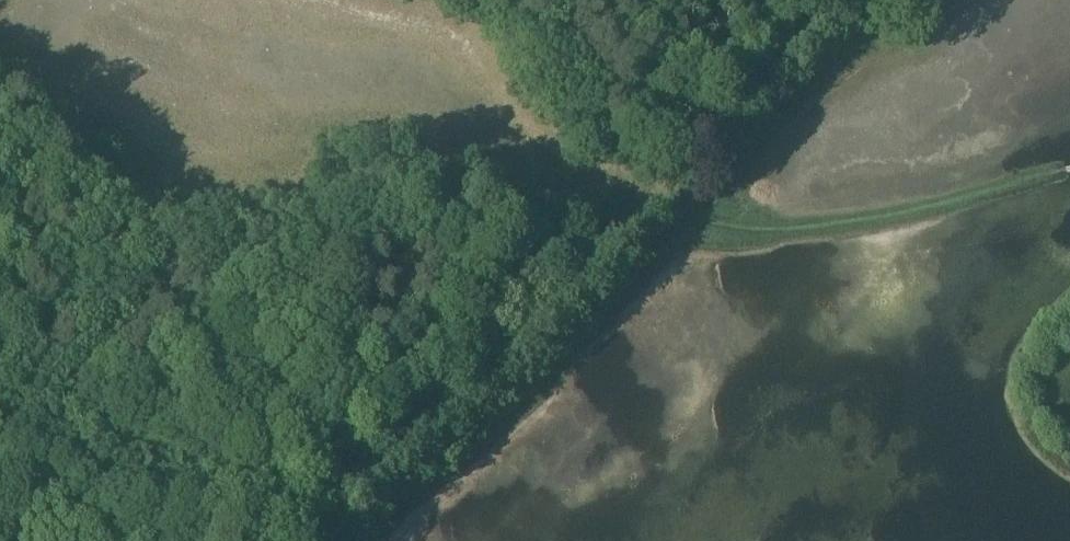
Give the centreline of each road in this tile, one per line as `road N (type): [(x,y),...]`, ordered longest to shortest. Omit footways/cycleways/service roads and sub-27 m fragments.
road 1 (track): [(676,168),(505,343),(327,497),(288,540)]
road 2 (track): [(831,0),(676,168)]

